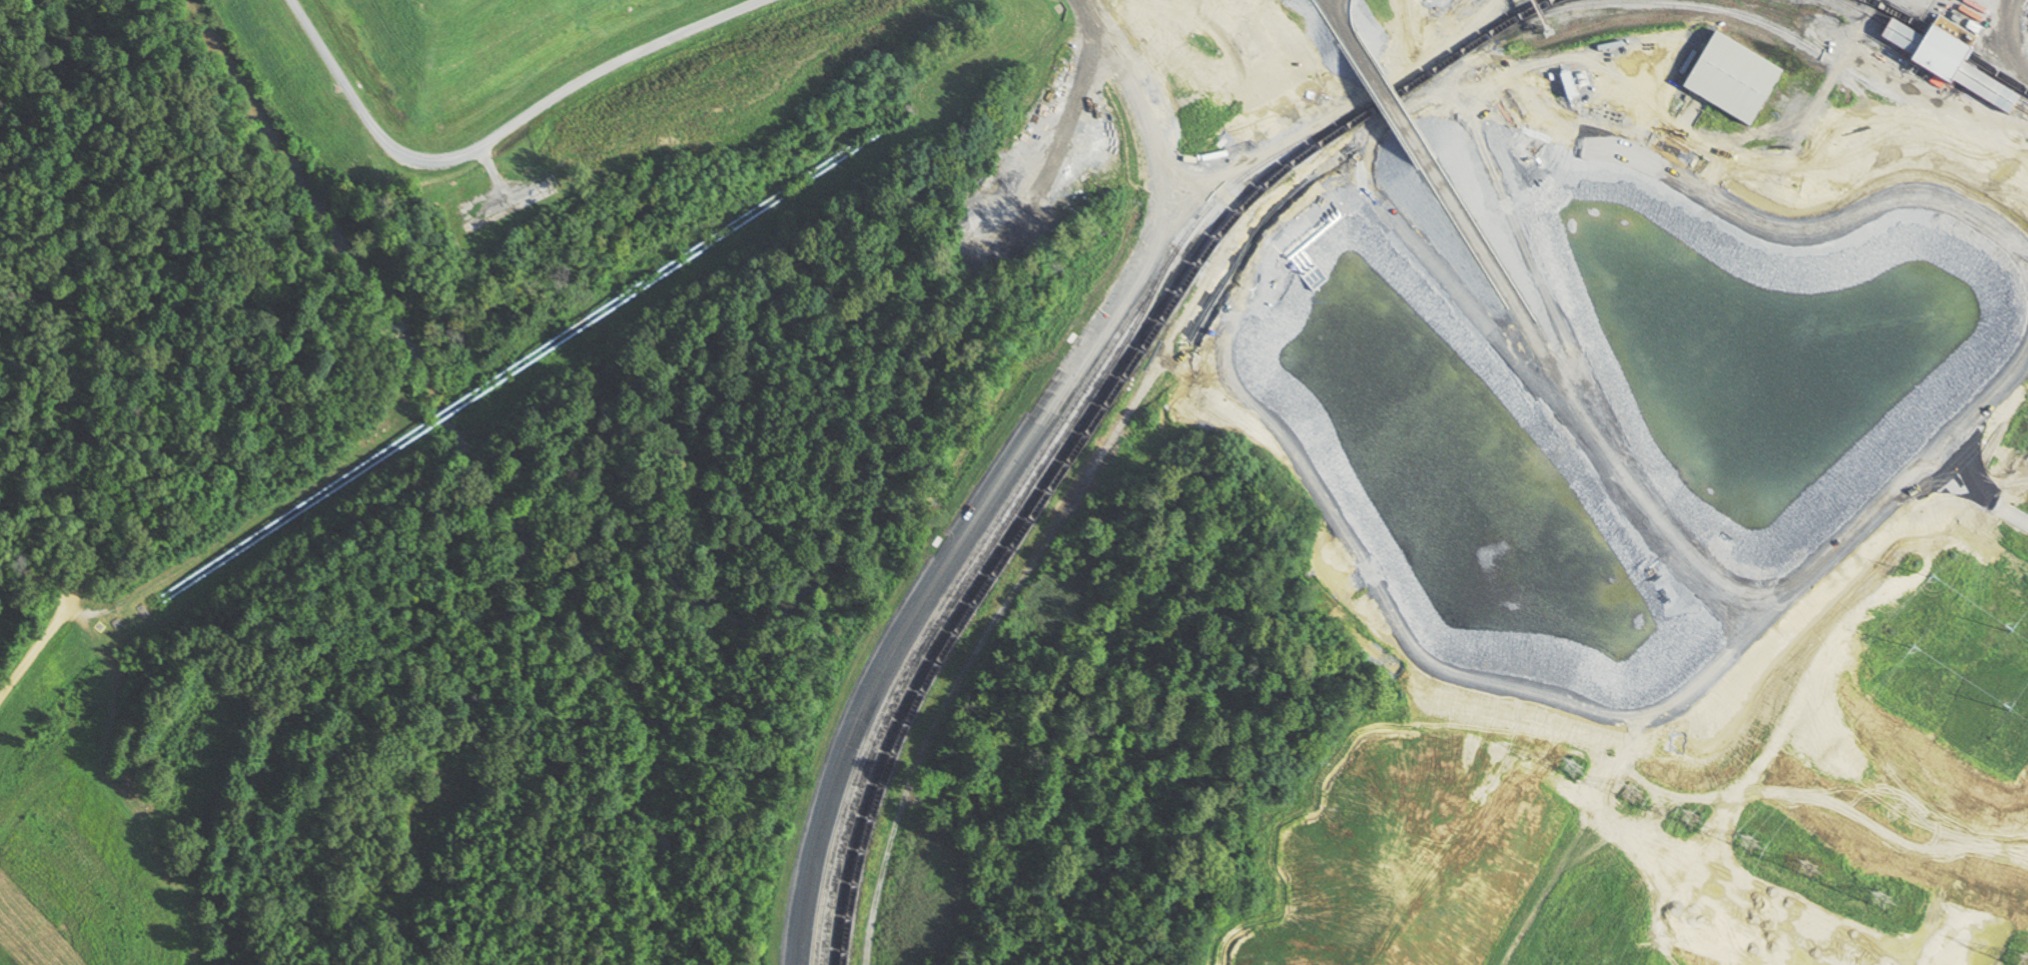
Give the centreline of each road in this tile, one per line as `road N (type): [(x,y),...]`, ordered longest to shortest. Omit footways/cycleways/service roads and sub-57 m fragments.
road 1 (residential): [(1305,252),(1575,147),(1650,149),(1722,197),(1744,250),(1737,318),(1780,388),(2027,529)]
road 2 (residential): [(291,0),(379,137),(413,164),(481,156),(548,97),(763,0)]
road 3 (residential): [(1093,0),(1136,76),(1251,226),(1438,317)]
road 4 (residential): [(77,597),(0,702)]

